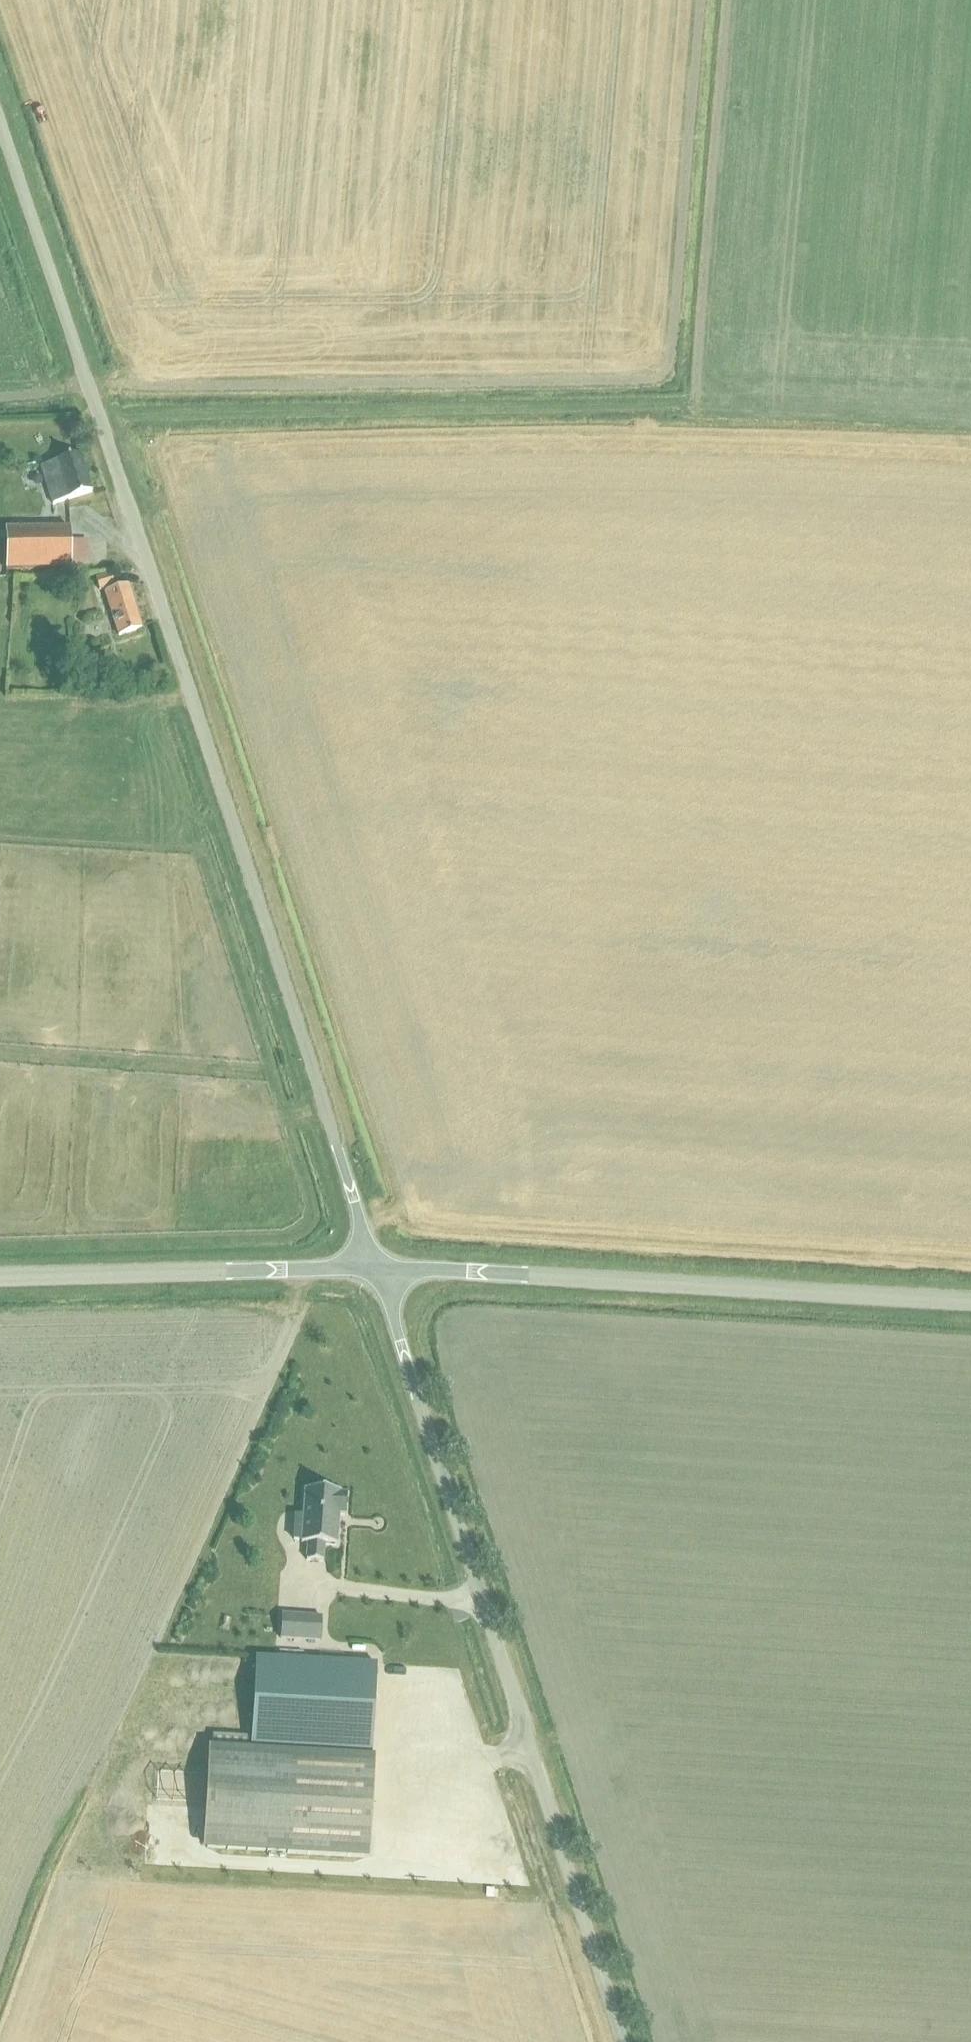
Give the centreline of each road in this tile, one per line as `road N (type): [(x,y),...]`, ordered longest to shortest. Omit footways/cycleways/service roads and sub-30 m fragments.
road 1 (unclassified): [(376,1266),(0,123)]
road 2 (unclassified): [(621,2041),(376,1266)]
road 3 (unclassified): [(376,1266),(970,1301)]
road 4 (unclassified): [(0,1274),(376,1266)]

